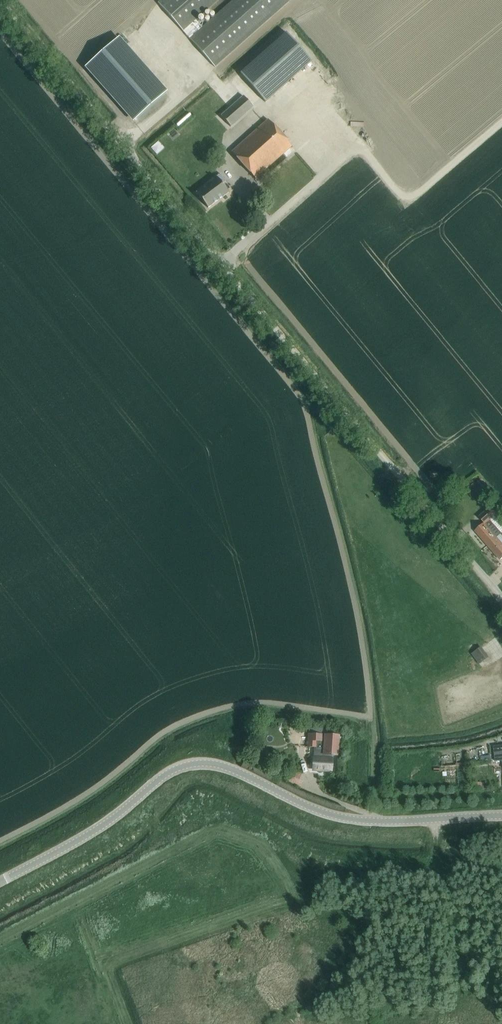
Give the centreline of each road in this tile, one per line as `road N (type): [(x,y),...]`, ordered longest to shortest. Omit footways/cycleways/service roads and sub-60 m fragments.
road 1 (unclassified): [(501,604),(0,2)]
road 2 (tertiary): [(0,884),(99,832),(171,771),(195,762),(218,761),(306,807),(369,822),(501,818)]

